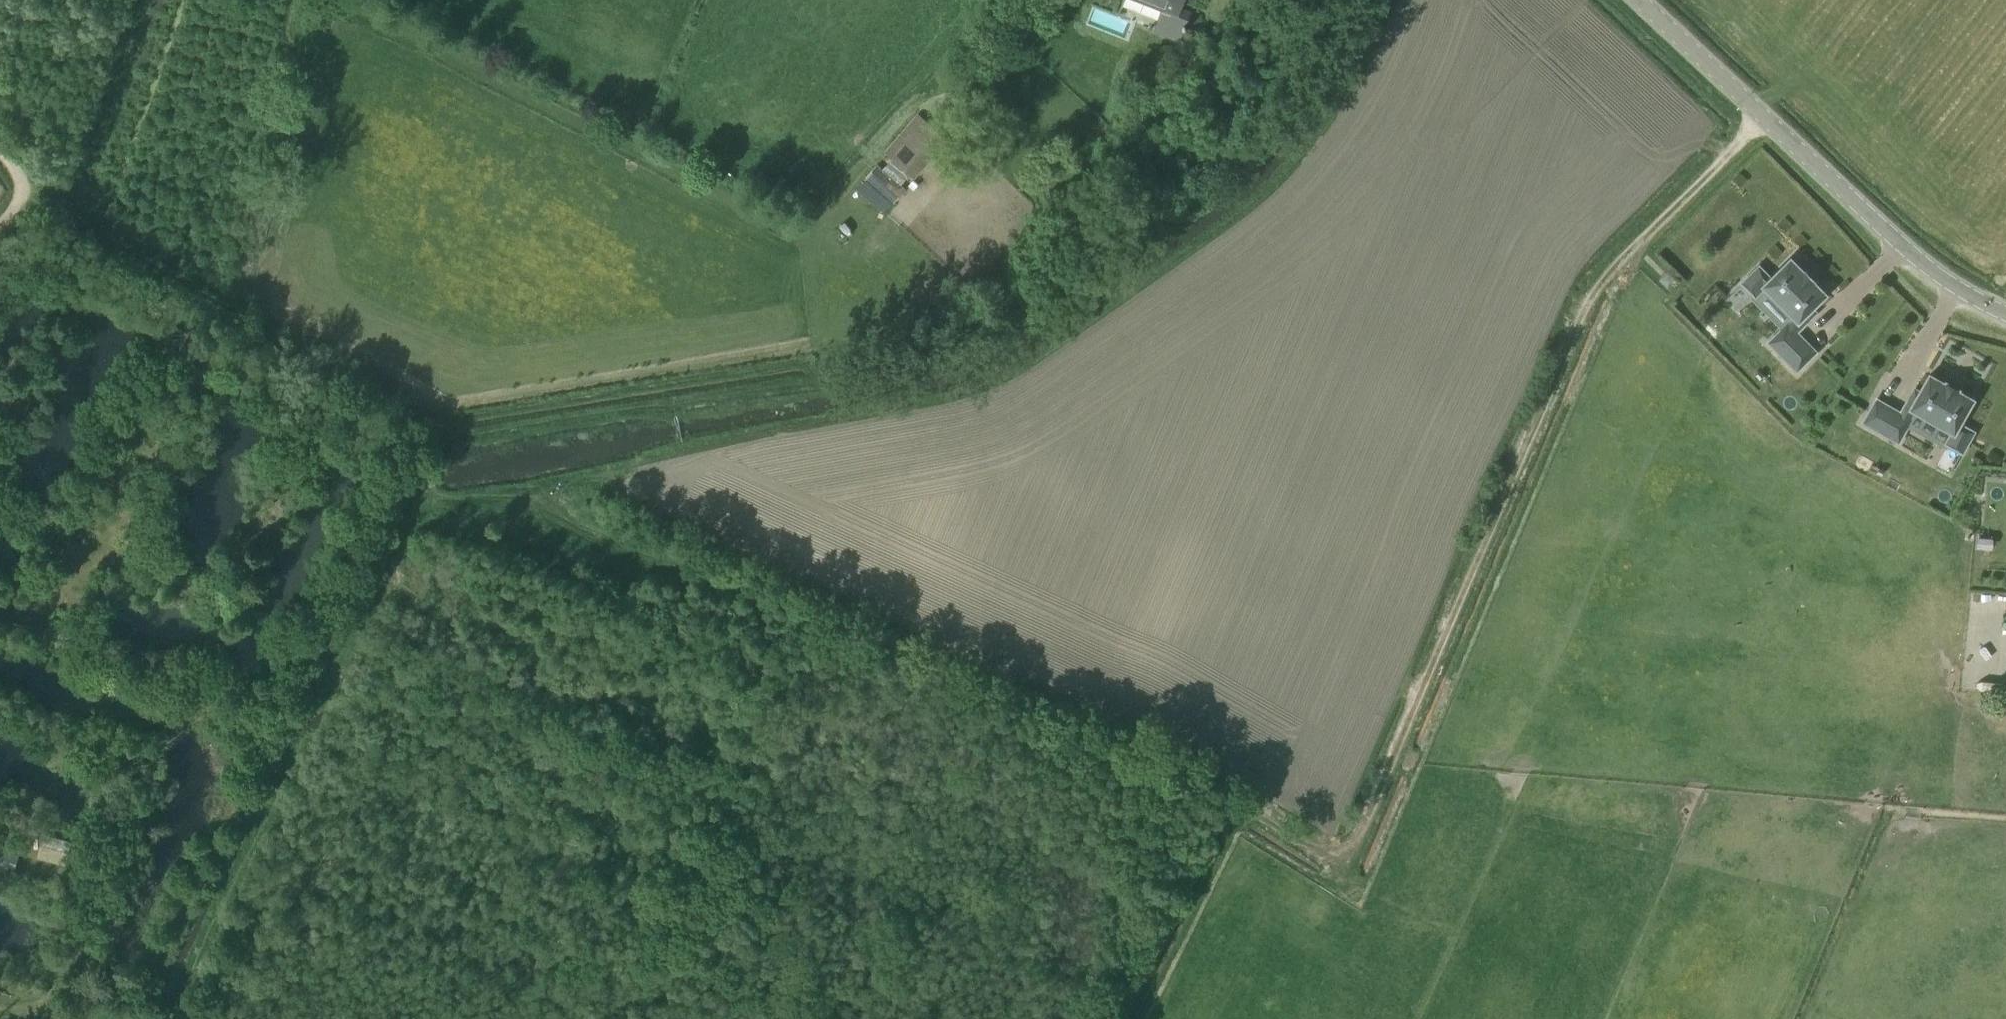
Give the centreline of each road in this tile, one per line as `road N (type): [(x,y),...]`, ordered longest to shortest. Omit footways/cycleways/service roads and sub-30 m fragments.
road 1 (unclassified): [(2005,316),(1920,264),(1636,0)]

